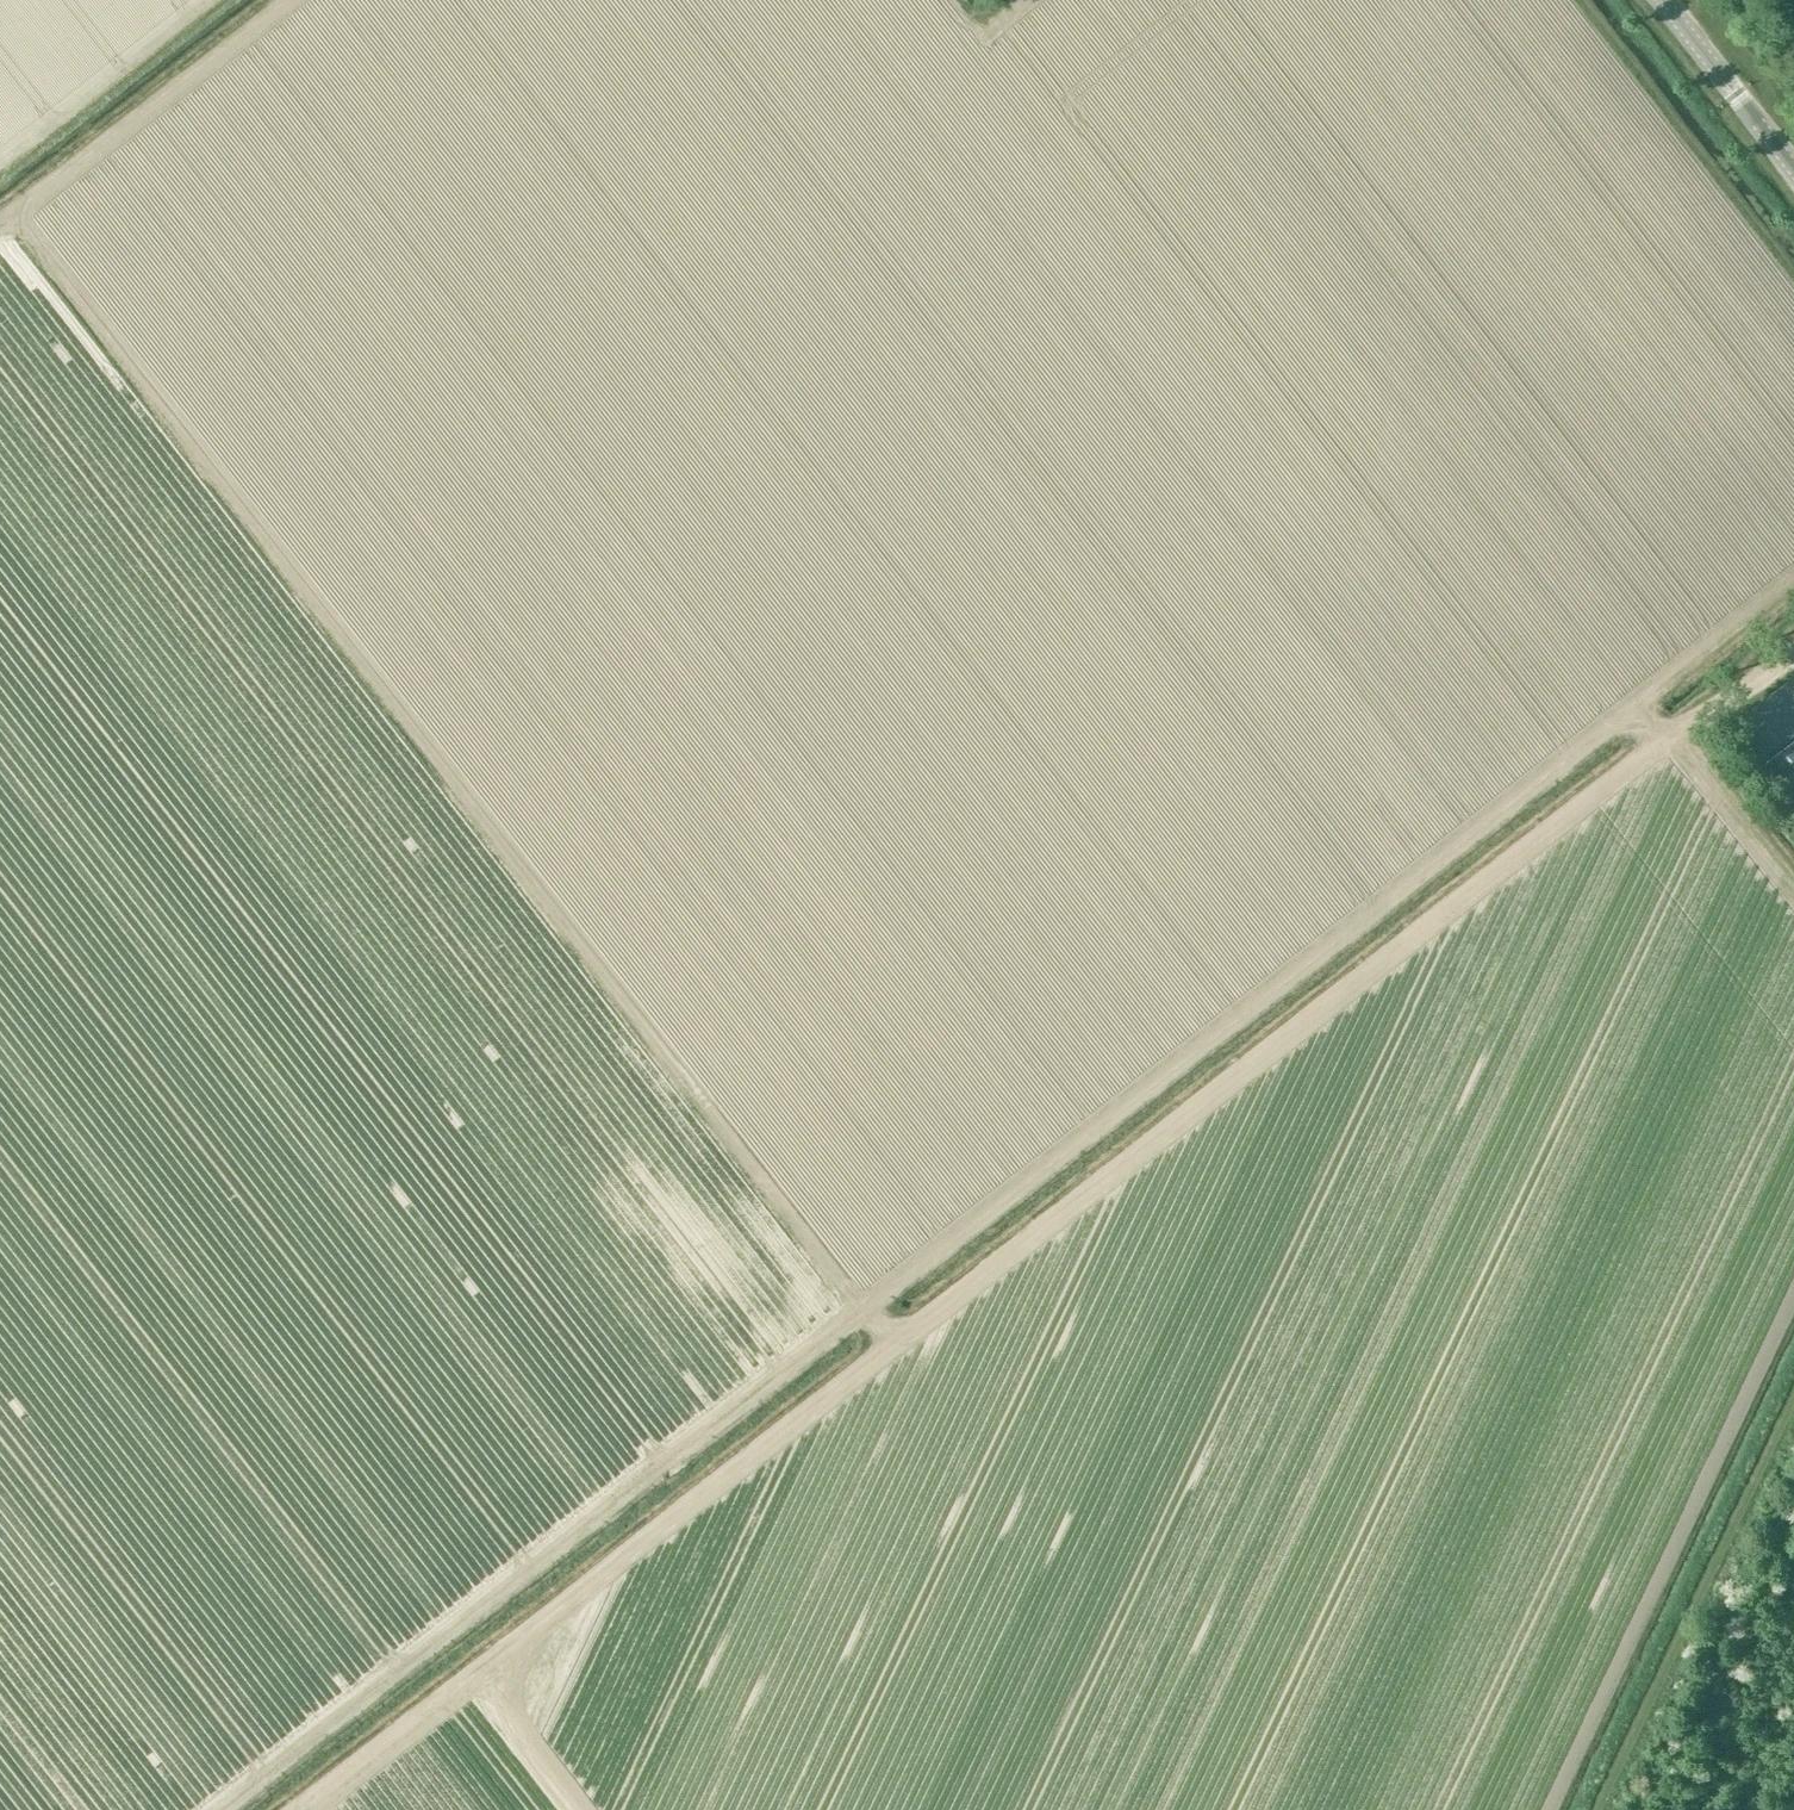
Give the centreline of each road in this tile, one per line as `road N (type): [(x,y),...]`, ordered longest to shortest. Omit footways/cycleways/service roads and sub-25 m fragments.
road 1 (track): [(1592,1809),(1793,1388)]
road 2 (tertiary): [(1793,166),(1665,0)]

